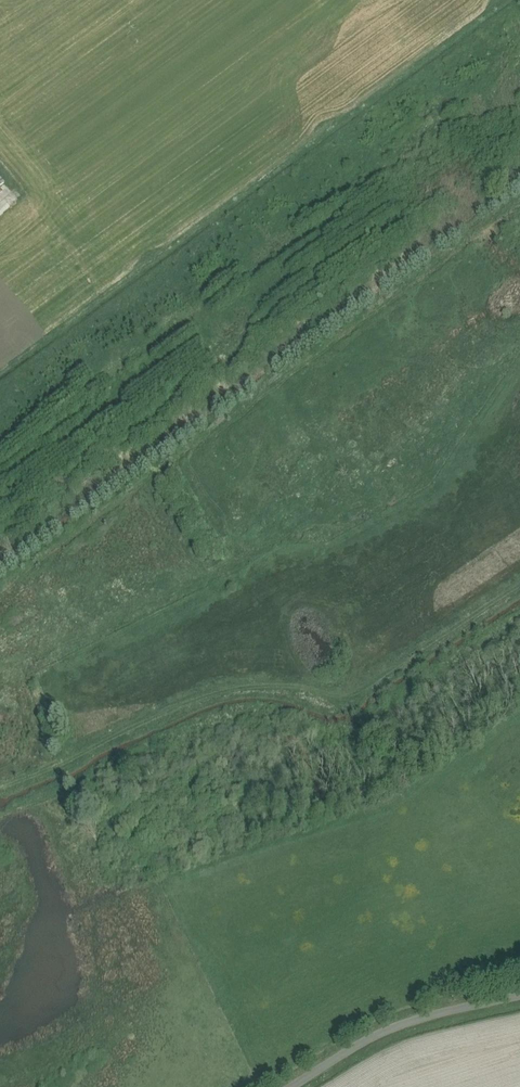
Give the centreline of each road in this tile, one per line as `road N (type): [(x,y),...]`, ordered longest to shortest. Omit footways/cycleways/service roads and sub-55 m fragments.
road 1 (track): [(0,371),(503,0)]
road 2 (track): [(519,585),(347,701),(327,705),(267,691),(205,697),(0,788)]
road 3 (unclassified): [(292,1086),(393,1026),(519,995)]

